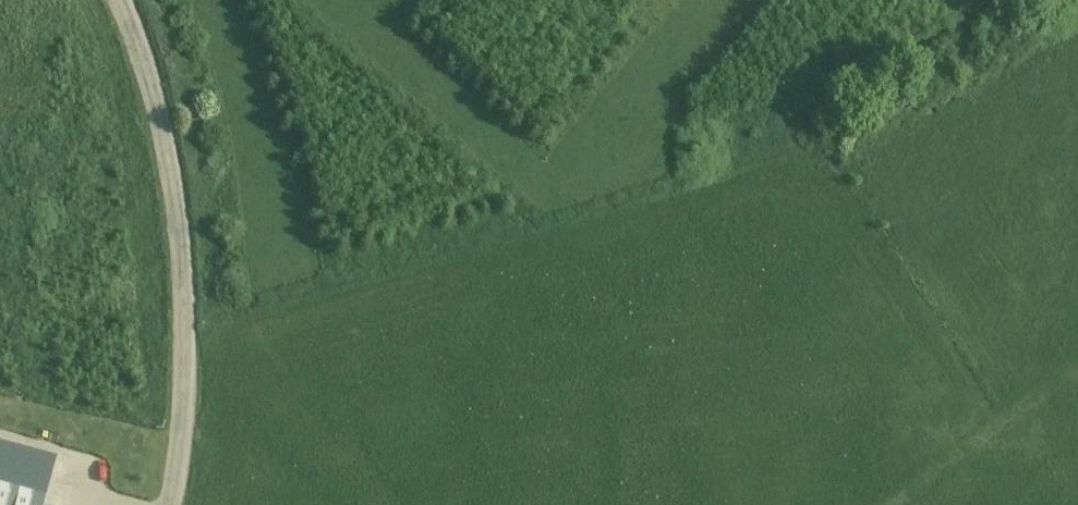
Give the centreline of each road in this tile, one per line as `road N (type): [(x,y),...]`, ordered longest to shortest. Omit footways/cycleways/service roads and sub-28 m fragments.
road 1 (unclassified): [(122,0),(169,148),(184,281),(181,430),(166,504)]
road 2 (track): [(893,504),(1077,370)]

